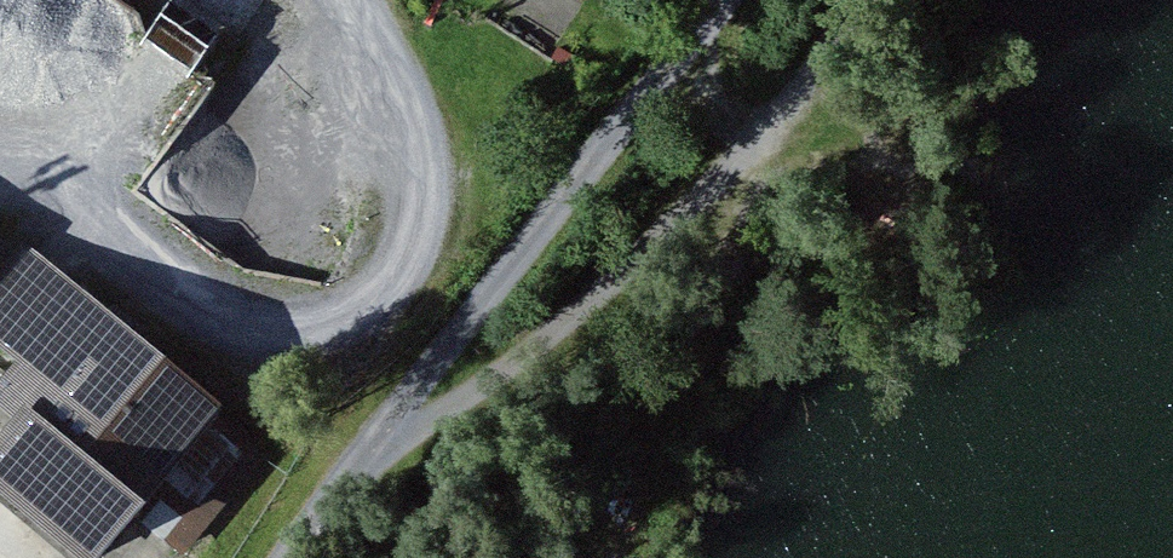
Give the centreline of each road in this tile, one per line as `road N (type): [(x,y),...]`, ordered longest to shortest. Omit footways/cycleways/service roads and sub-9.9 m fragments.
road 1 (track): [(291,557),(727,0)]
road 2 (track): [(869,0),(767,137),(607,293),(503,373),(404,419)]
road 3 (track): [(685,56),(743,161),(720,272),(678,343),(600,557)]

